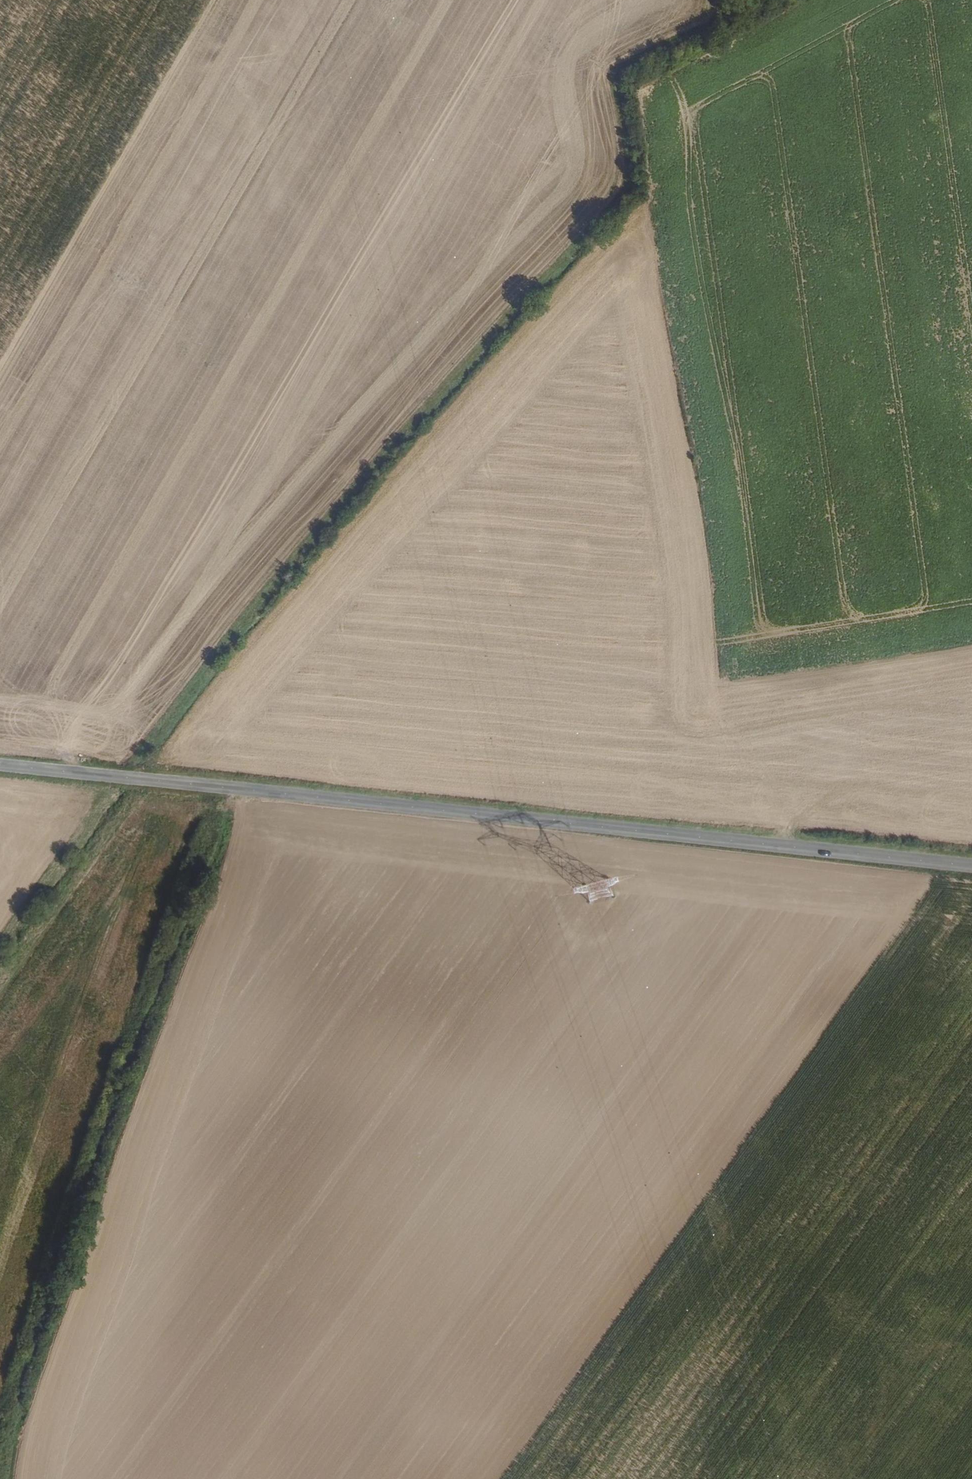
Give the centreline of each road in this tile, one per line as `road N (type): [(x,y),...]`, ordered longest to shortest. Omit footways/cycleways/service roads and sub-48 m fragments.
road 1 (tertiary): [(971,867),(0,767)]
road 2 (track): [(235,789),(60,1260),(6,1478)]

